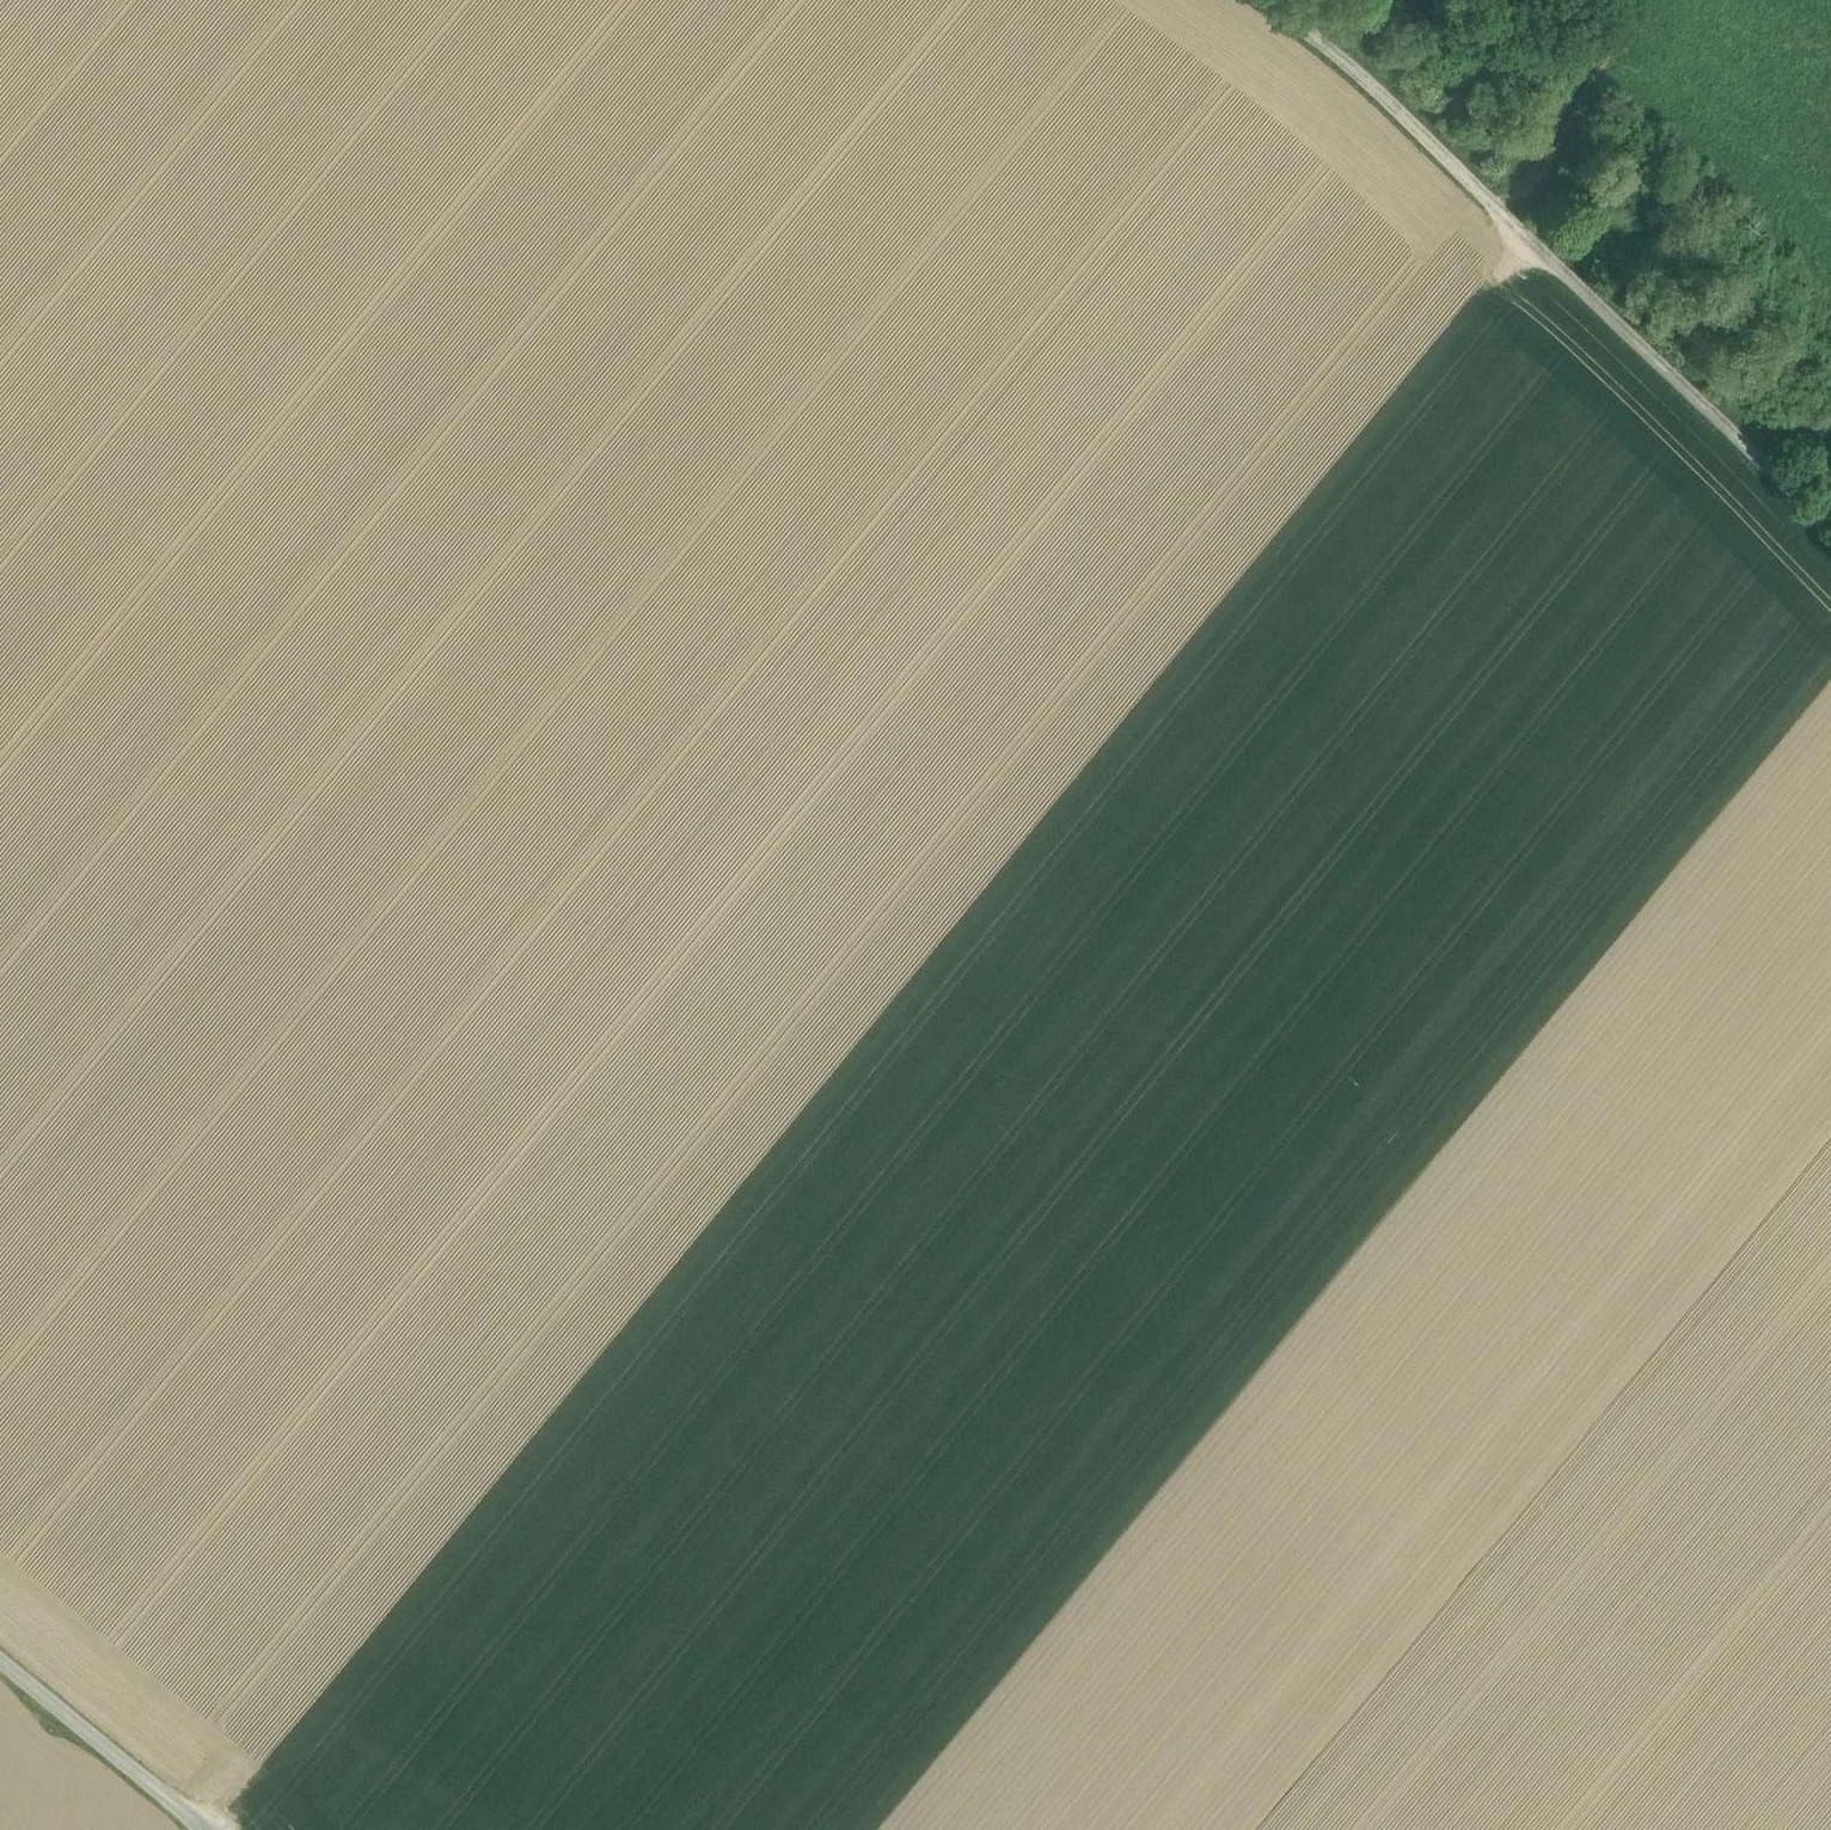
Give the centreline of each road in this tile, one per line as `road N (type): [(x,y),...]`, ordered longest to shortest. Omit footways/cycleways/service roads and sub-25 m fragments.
road 1 (unclassified): [(1257,0),(1358,72),(1830,527)]
road 2 (unclassified): [(0,1666),(197,1829)]

